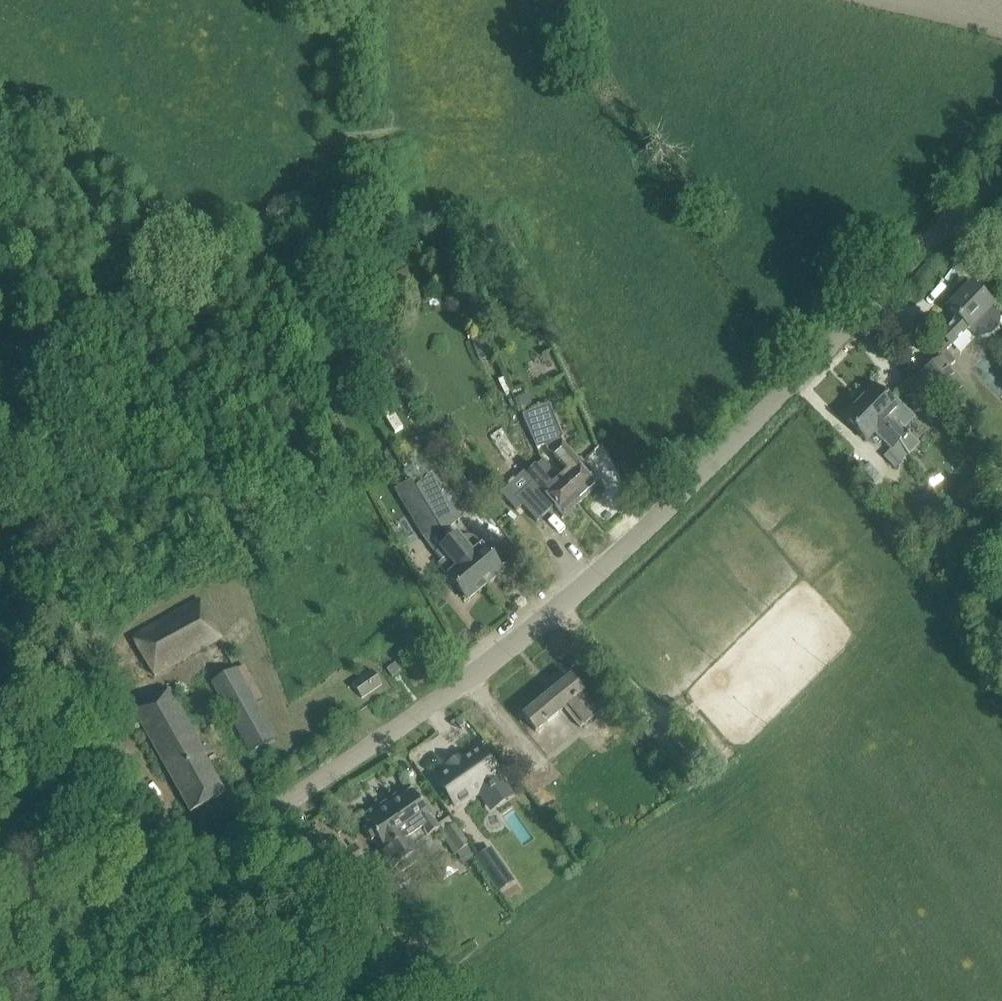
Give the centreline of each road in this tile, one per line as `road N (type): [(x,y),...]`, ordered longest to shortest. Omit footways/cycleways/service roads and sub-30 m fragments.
road 1 (unclassified): [(93,1000),(174,890),(577,592),(692,485),(1001,166)]

